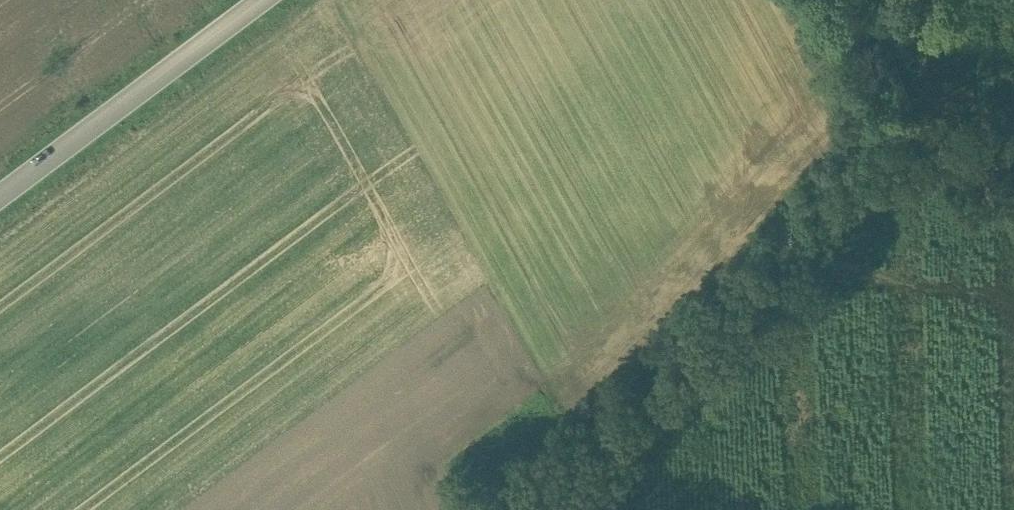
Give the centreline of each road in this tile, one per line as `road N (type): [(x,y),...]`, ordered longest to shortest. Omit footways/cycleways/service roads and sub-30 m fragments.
road 1 (secondary): [(261,0),(0,195)]
road 2 (track): [(859,275),(1013,312)]

